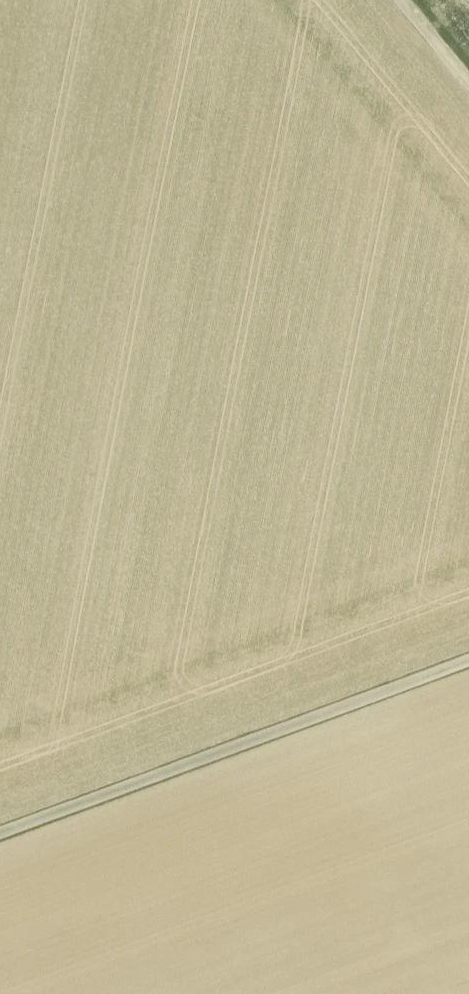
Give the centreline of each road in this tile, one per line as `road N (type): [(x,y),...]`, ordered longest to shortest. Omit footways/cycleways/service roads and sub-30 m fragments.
road 1 (track): [(468,671),(0,836)]

